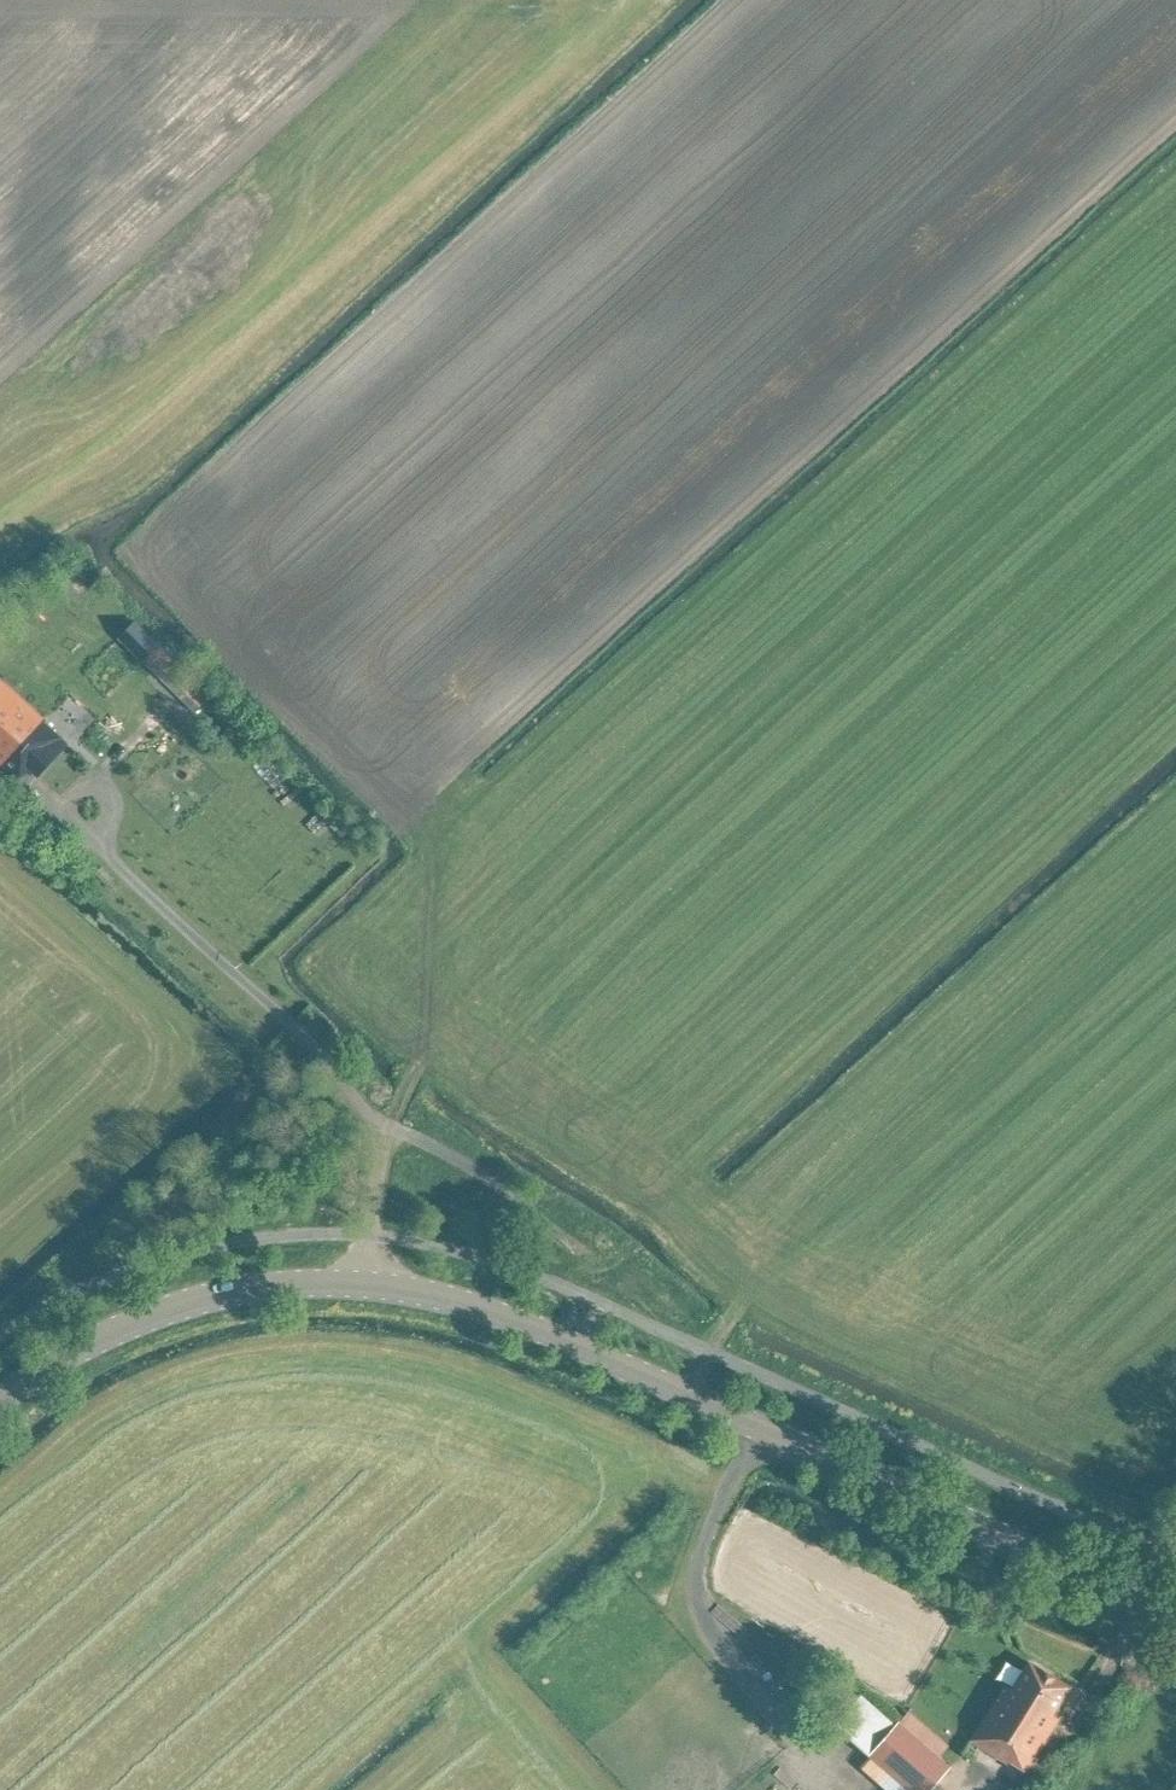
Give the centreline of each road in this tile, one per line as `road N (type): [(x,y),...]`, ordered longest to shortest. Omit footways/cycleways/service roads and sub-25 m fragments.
road 1 (secondary): [(0,1402),(104,1336),(236,1290),(324,1281),(411,1289),(551,1334),(1175,1614)]

